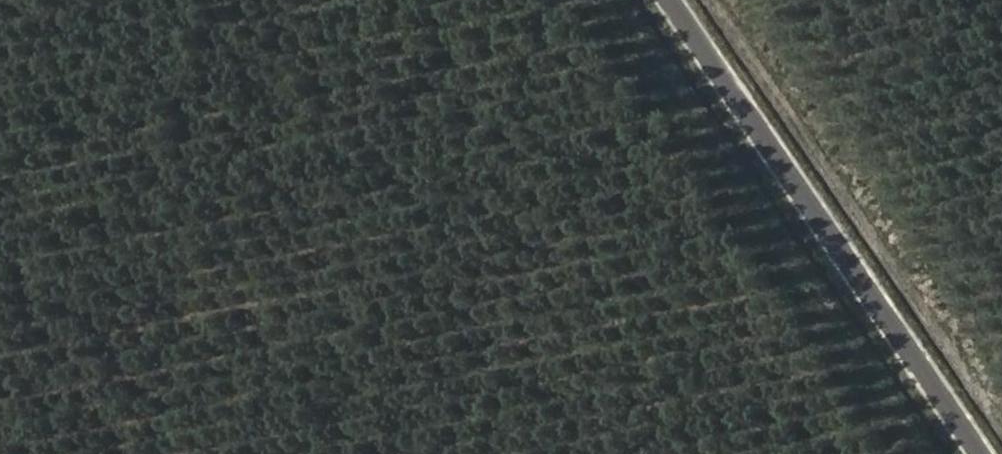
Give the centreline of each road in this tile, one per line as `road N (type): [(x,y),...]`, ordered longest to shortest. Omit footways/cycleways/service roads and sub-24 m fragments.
road 1 (tertiary): [(990,453),(677,0)]

